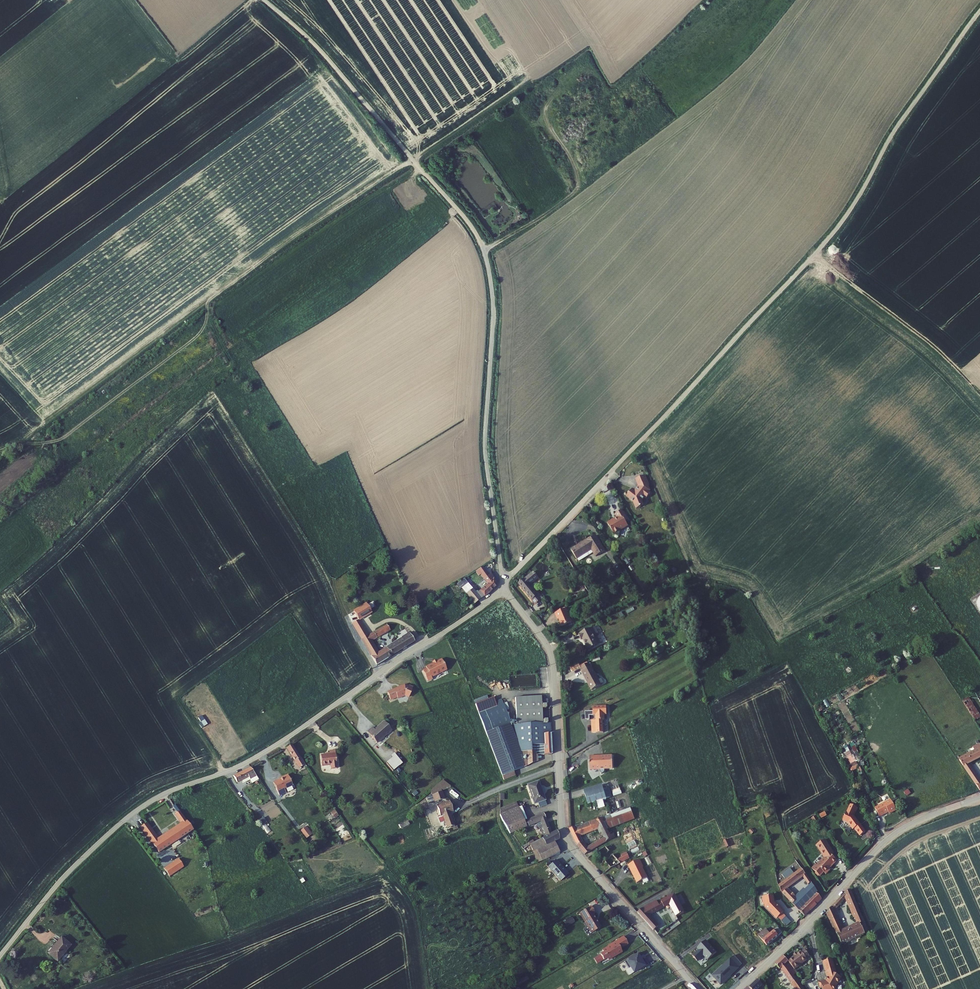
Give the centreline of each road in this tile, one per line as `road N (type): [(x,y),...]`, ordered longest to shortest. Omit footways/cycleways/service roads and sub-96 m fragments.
road 1 (unclassified): [(503,580),(485,446),(494,318),(484,250),(324,55),(265,0)]
road 2 (track): [(529,79),(207,301),(199,333),(63,436),(0,453)]
road 3 (unclassified): [(0,956),(66,874),(139,809),(250,761),(505,587)]
road 4 (track): [(979,12),(833,234),(610,473)]
road 5 (residential): [(505,587),(553,659),(565,834),(697,988)]
road 6 (residential): [(739,988),(895,834),(979,798)]
road 7 (track): [(207,301),(19,444)]
road 8 (track): [(979,393),(814,255)]
road 9 (residential): [(610,473),(503,580)]

